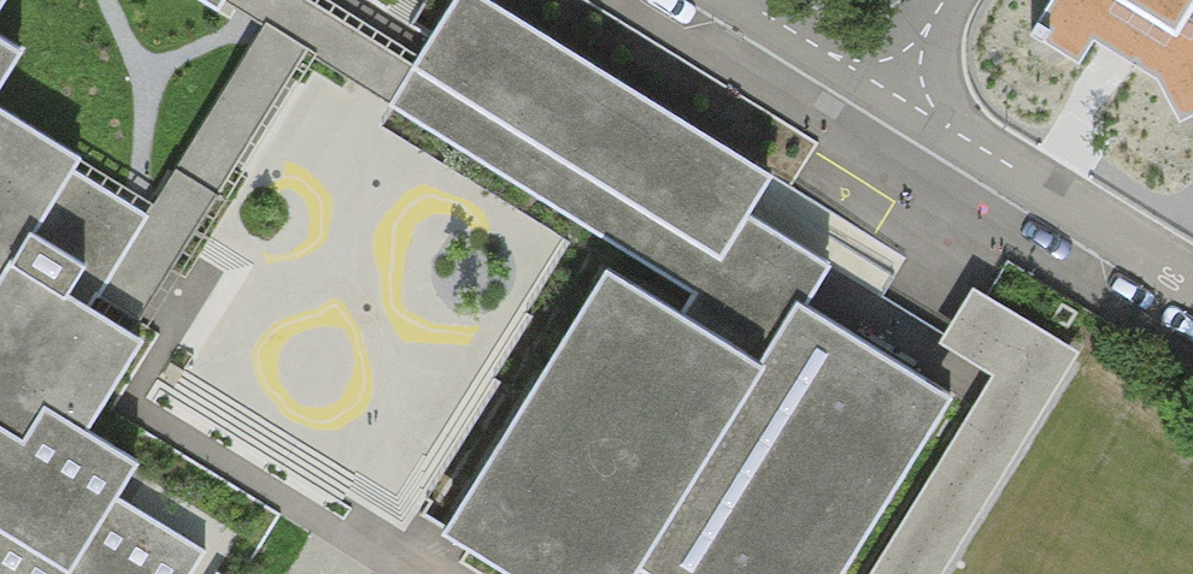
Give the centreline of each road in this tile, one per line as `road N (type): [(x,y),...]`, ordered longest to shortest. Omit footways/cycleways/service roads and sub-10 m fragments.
road 1 (residential): [(883,92),(1192,286)]
road 2 (residential): [(728,0),(883,92)]

